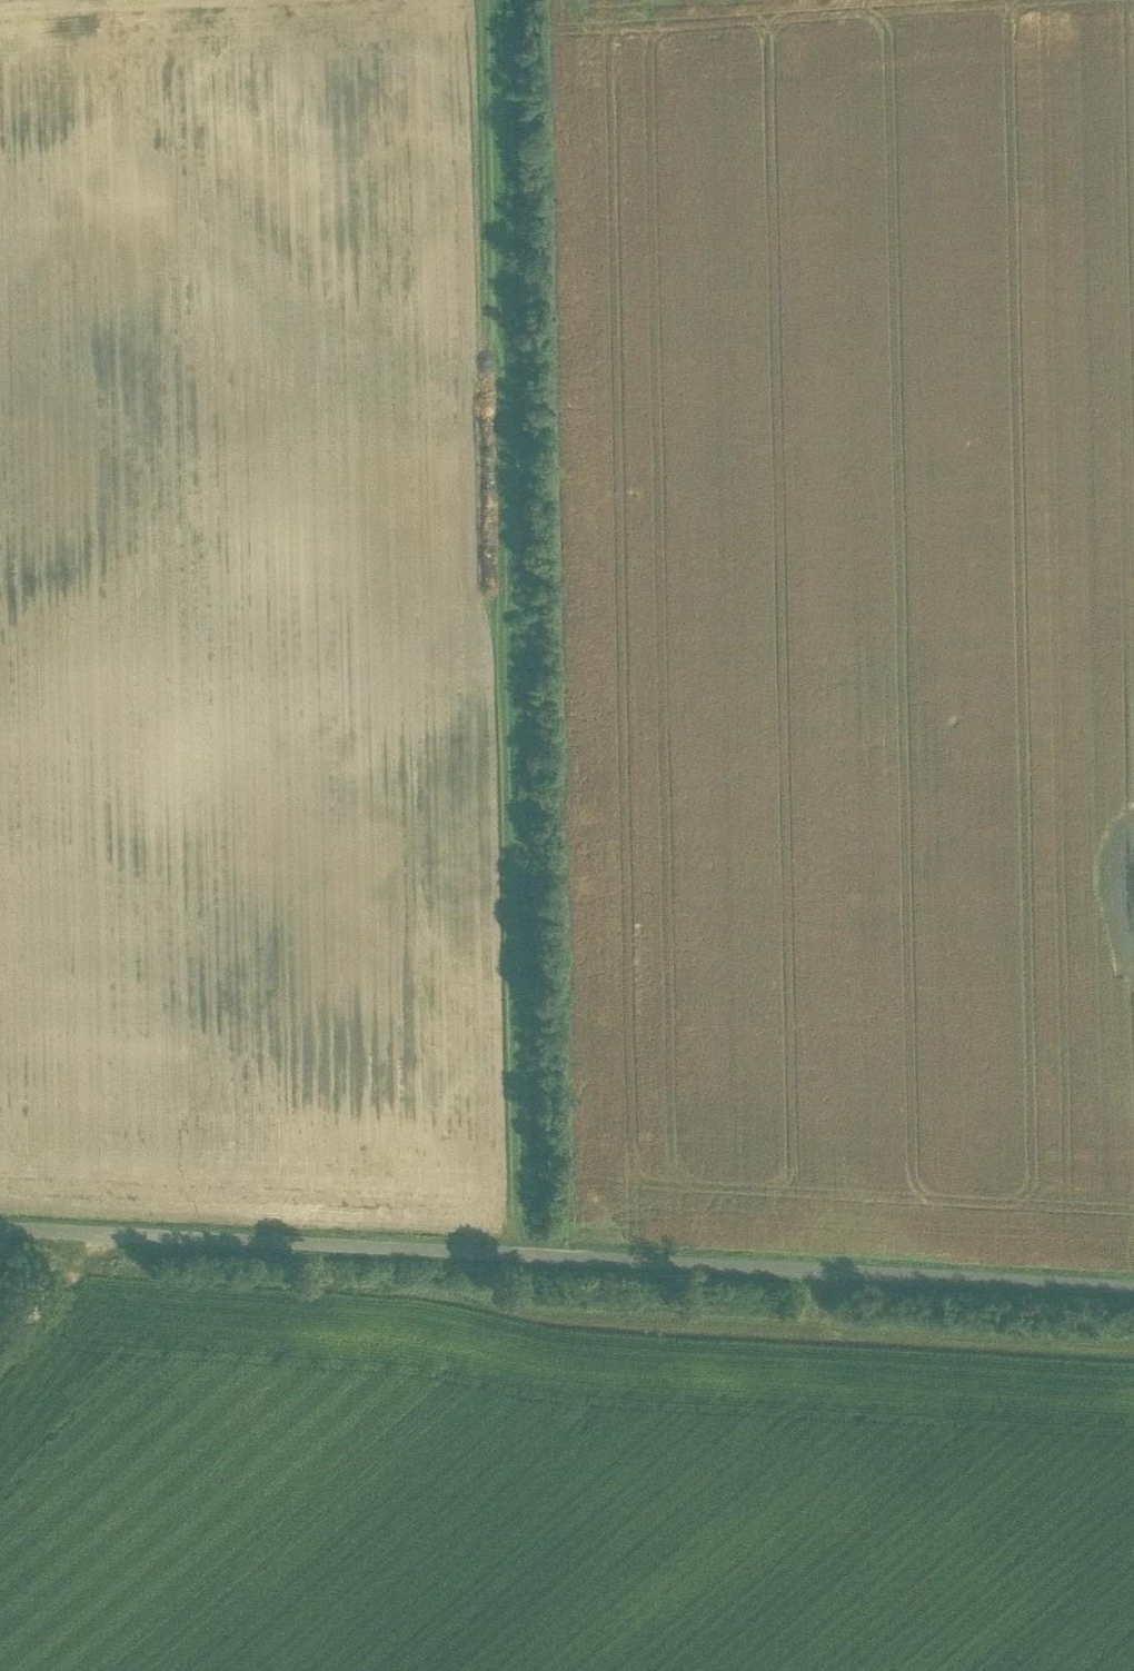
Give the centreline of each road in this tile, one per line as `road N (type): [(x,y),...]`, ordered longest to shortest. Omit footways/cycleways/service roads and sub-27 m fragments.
road 1 (unclassified): [(1133,1286),(0,1226)]

